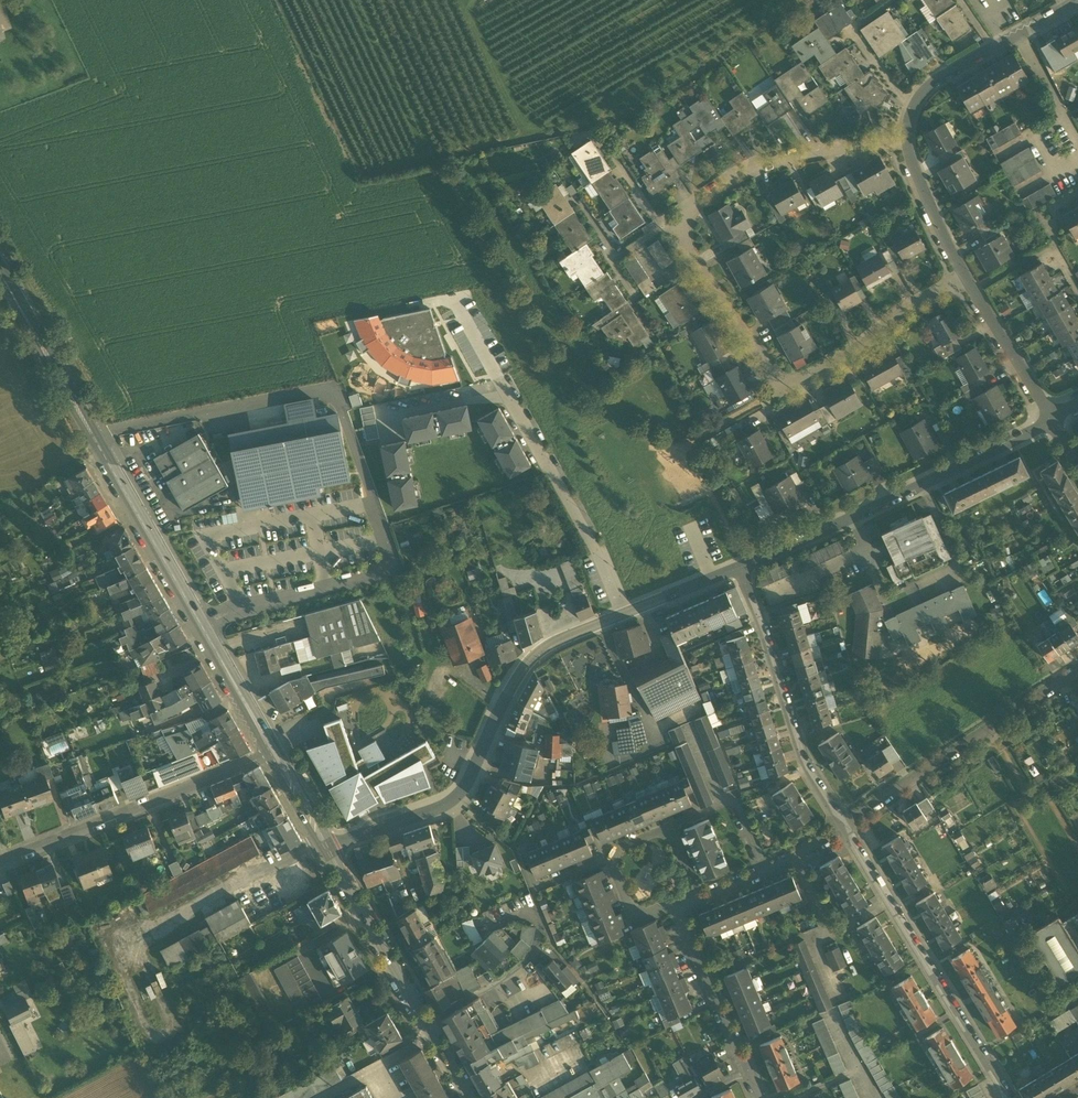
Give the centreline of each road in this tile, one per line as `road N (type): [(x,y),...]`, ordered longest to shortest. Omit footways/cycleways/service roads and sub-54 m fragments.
road 1 (residential): [(965,275),(777,393),(674,230),(687,205),(764,161),(906,135)]
road 2 (secondary): [(275,753),(0,271)]
road 3 (residential): [(328,846),(440,812),(460,795),(540,652),(622,615)]
road 4 (residential): [(745,567),(1052,419)]
road 5 (residential): [(843,824),(1009,1097)]
road 6 (residential): [(275,753),(0,865)]
road 7 (secondary): [(471,1097),(328,846)]
road 8 (residential): [(1077,672),(843,824)]
road 9 (residential): [(745,567),(805,767),(843,824)]
road 10 (residential): [(622,615),(510,394)]
road 11 (residential): [(1077,1),(939,78),(923,92),(906,135)]
road 12 (residential): [(668,828),(609,856),(637,923),(679,906)]
road 13 (residential): [(746,1069),(679,906)]
road 14 (residential): [(965,275),(1052,419)]
road 15 (residential): [(906,135),(965,275)]
road 16 (residential): [(622,615),(745,567)]

